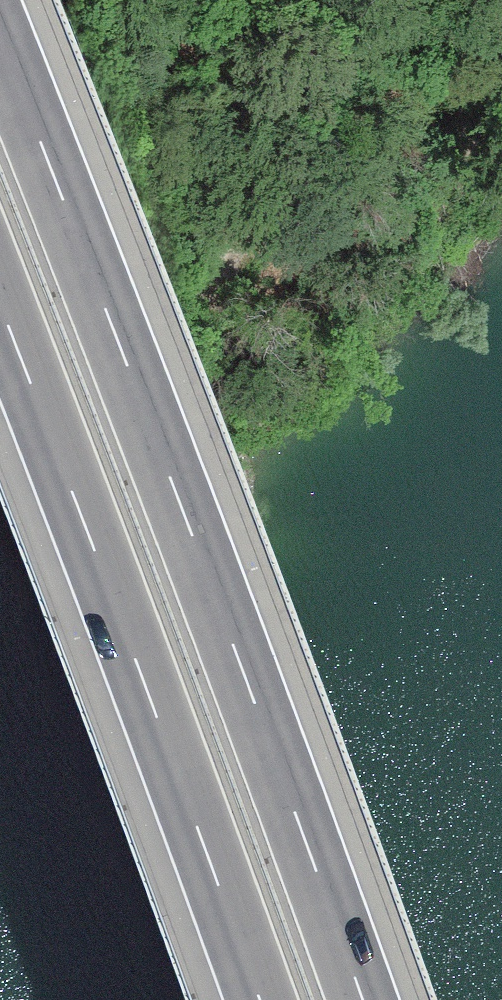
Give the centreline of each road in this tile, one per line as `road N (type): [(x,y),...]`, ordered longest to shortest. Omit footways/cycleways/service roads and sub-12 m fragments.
road 1 (motorway): [(362,999),(0,40)]
road 2 (motorway): [(0,297),(264,999)]

